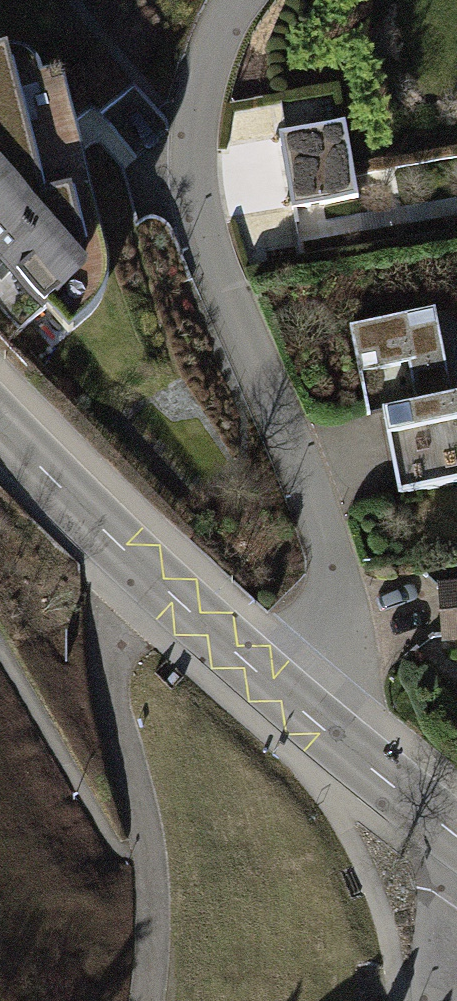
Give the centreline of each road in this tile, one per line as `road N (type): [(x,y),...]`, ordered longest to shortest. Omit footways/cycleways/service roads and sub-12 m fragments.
road 1 (residential): [(294,702),(337,641),(332,537),(206,261),(190,190),(189,131),(219,26),(238,0)]
road 2 (secondary): [(0,423),(143,570),(294,702)]
road 3 (secondary): [(294,702),(456,835)]

